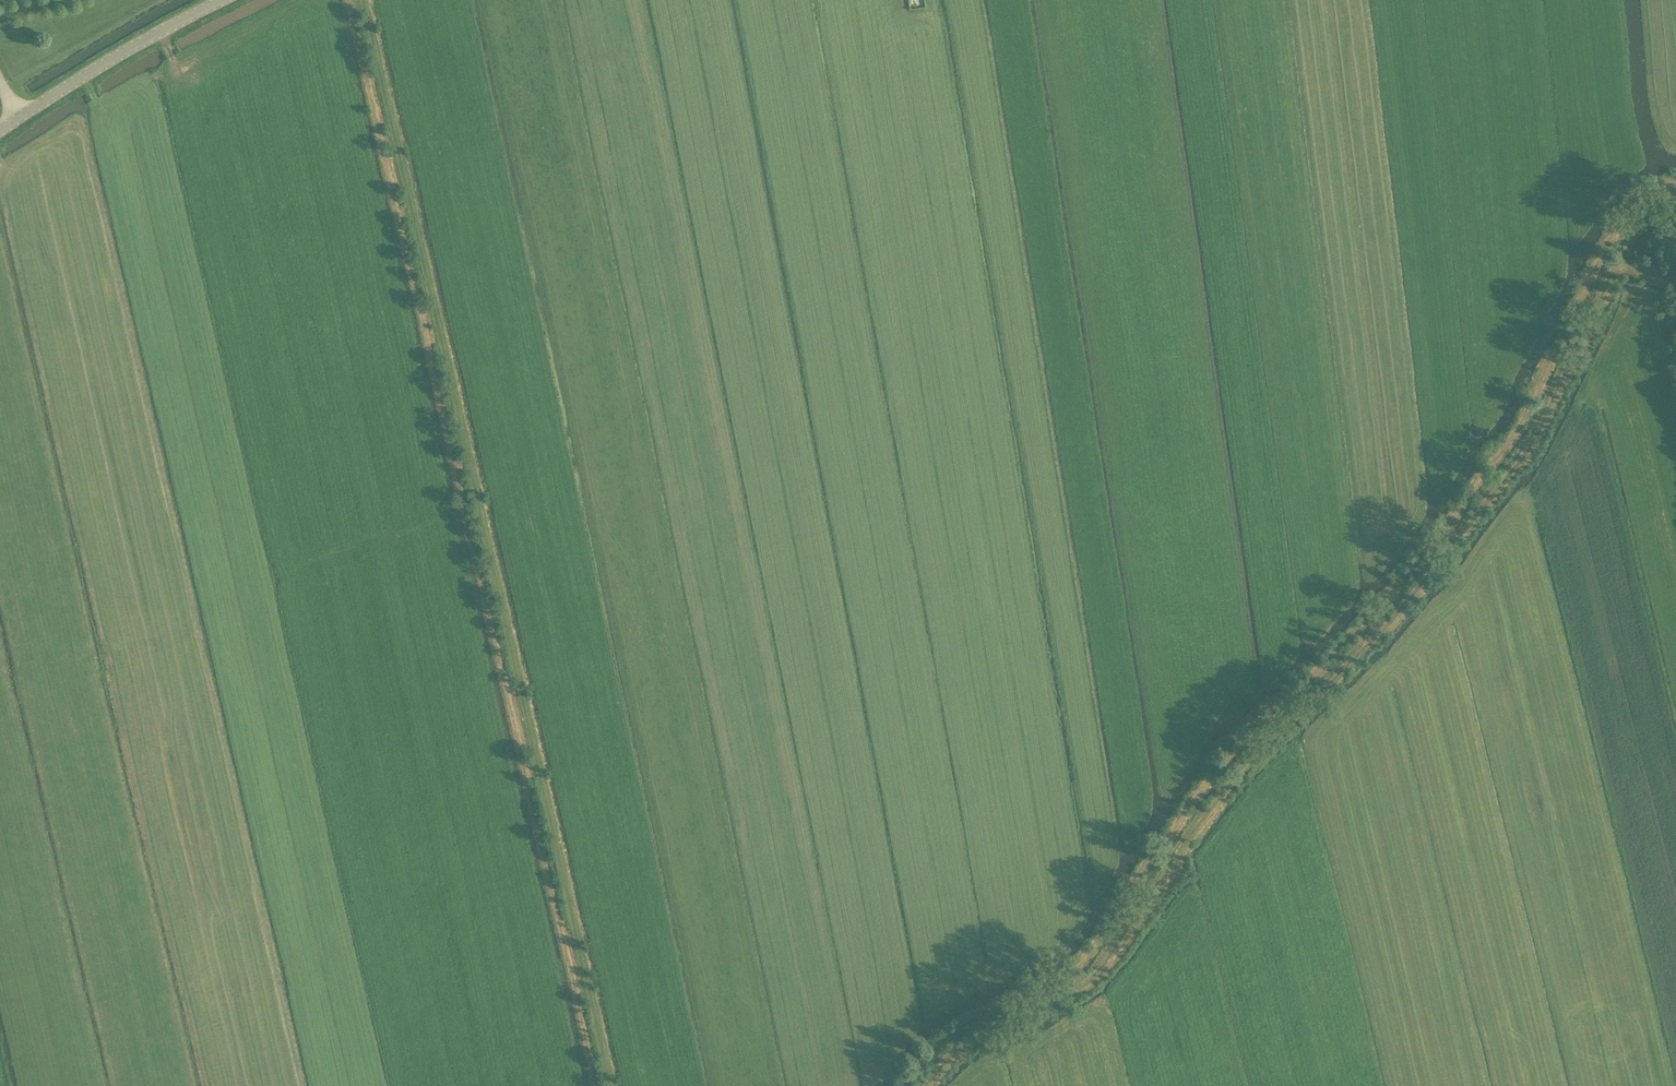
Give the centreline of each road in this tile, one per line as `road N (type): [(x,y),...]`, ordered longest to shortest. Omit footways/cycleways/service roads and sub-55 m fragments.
road 1 (unclassified): [(0,133),(224,0)]

